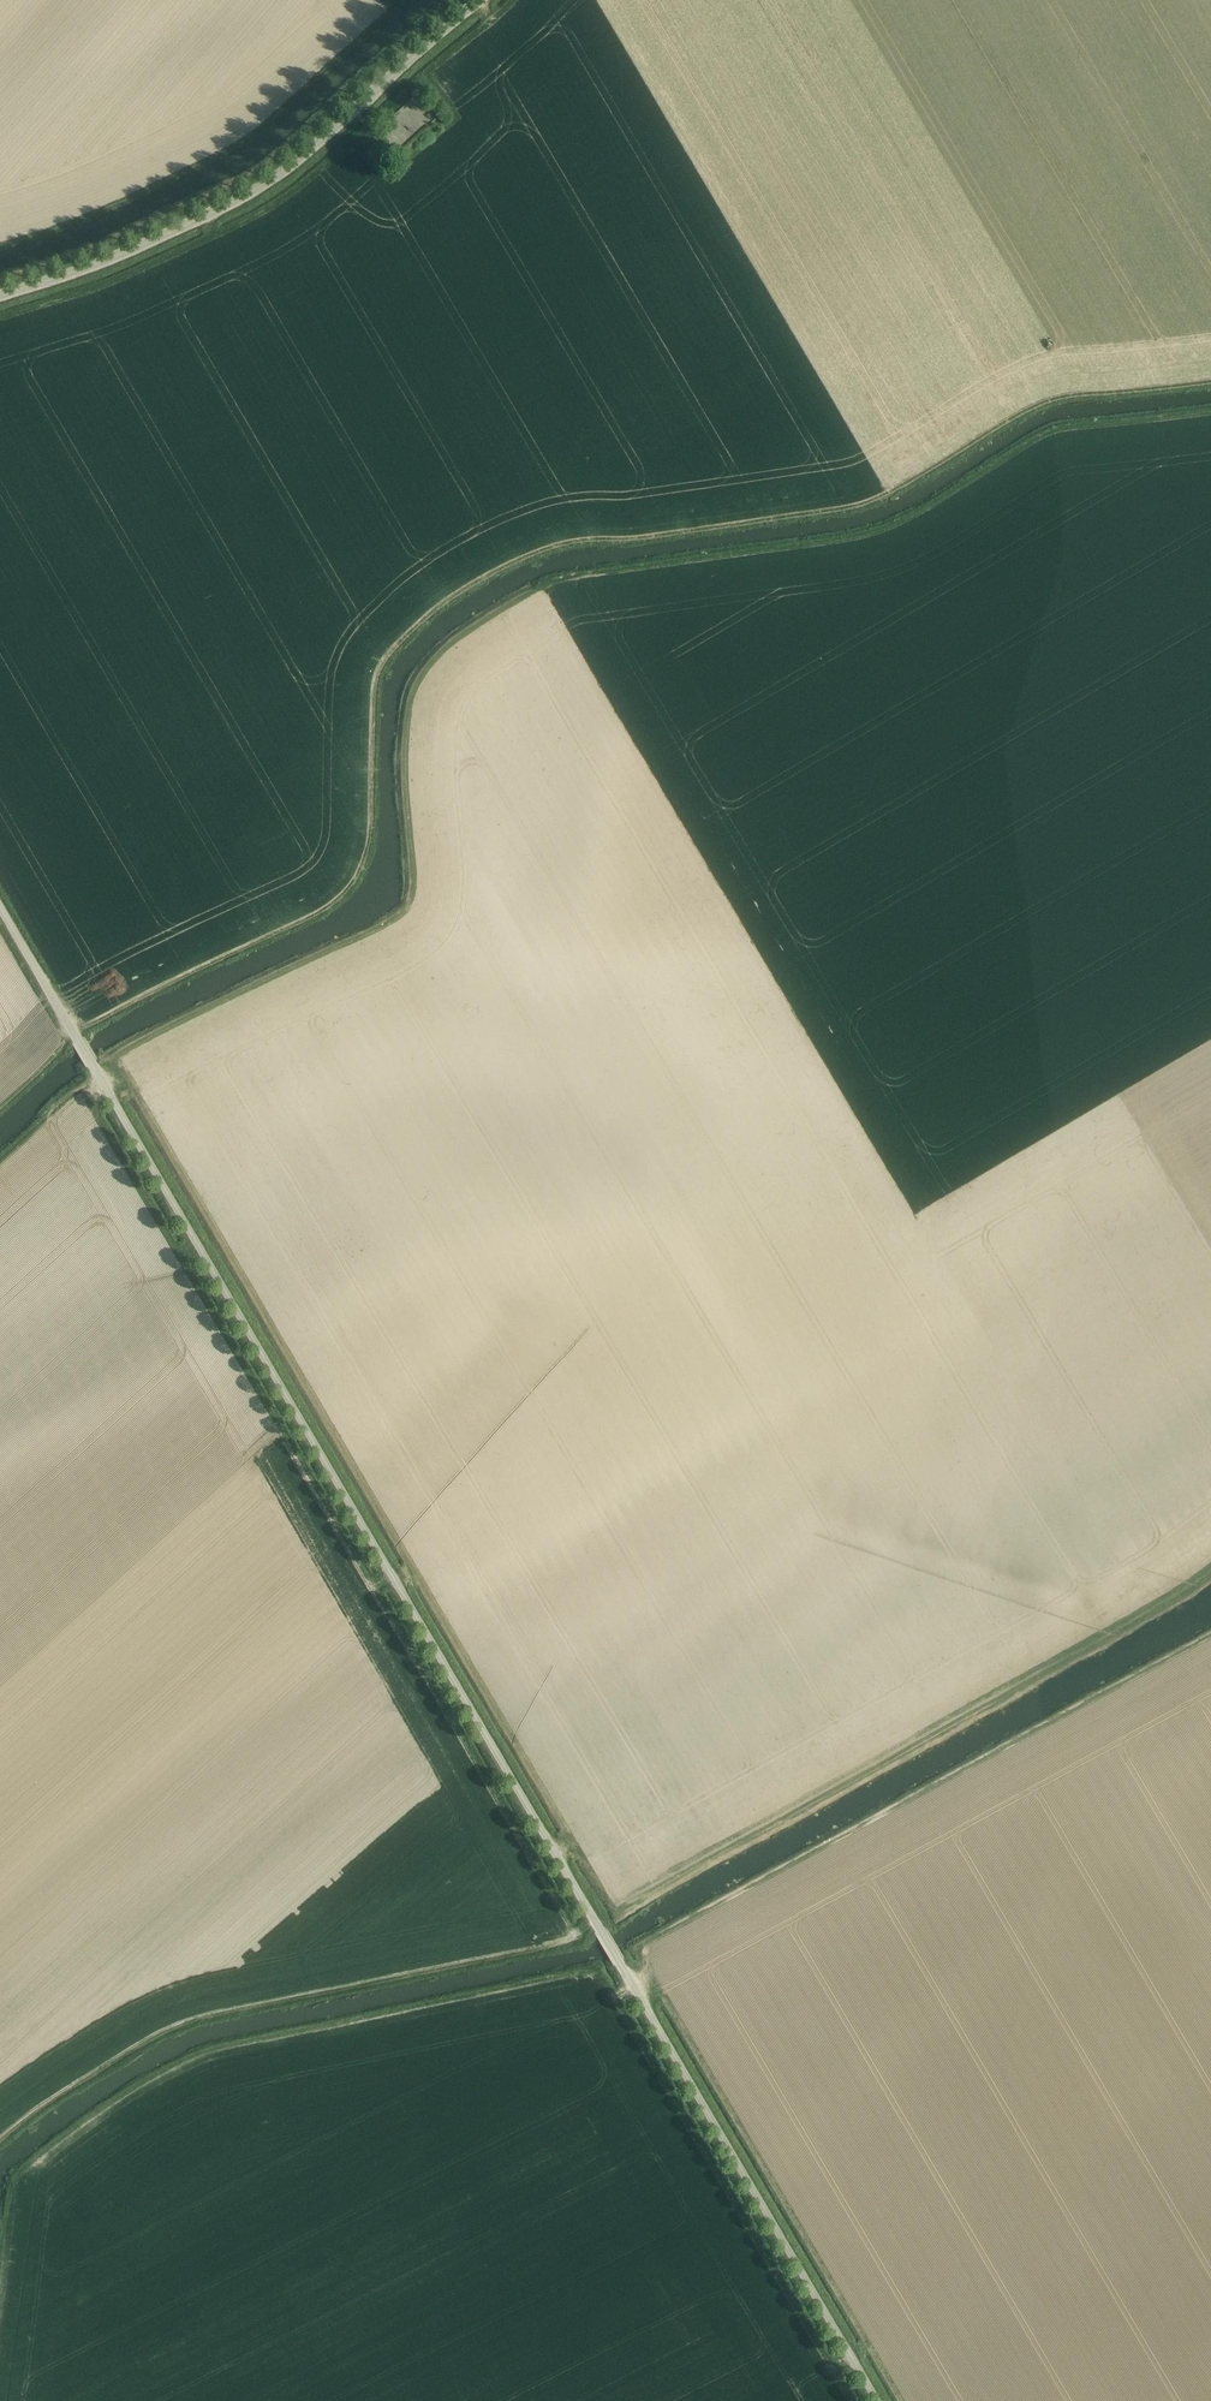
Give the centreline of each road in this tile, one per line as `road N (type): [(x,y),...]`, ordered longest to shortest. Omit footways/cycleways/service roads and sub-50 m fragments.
road 1 (unclassified): [(877,2400),(0,907)]
road 2 (unclassified): [(0,296),(105,264),(213,216),(280,174),(477,0)]

